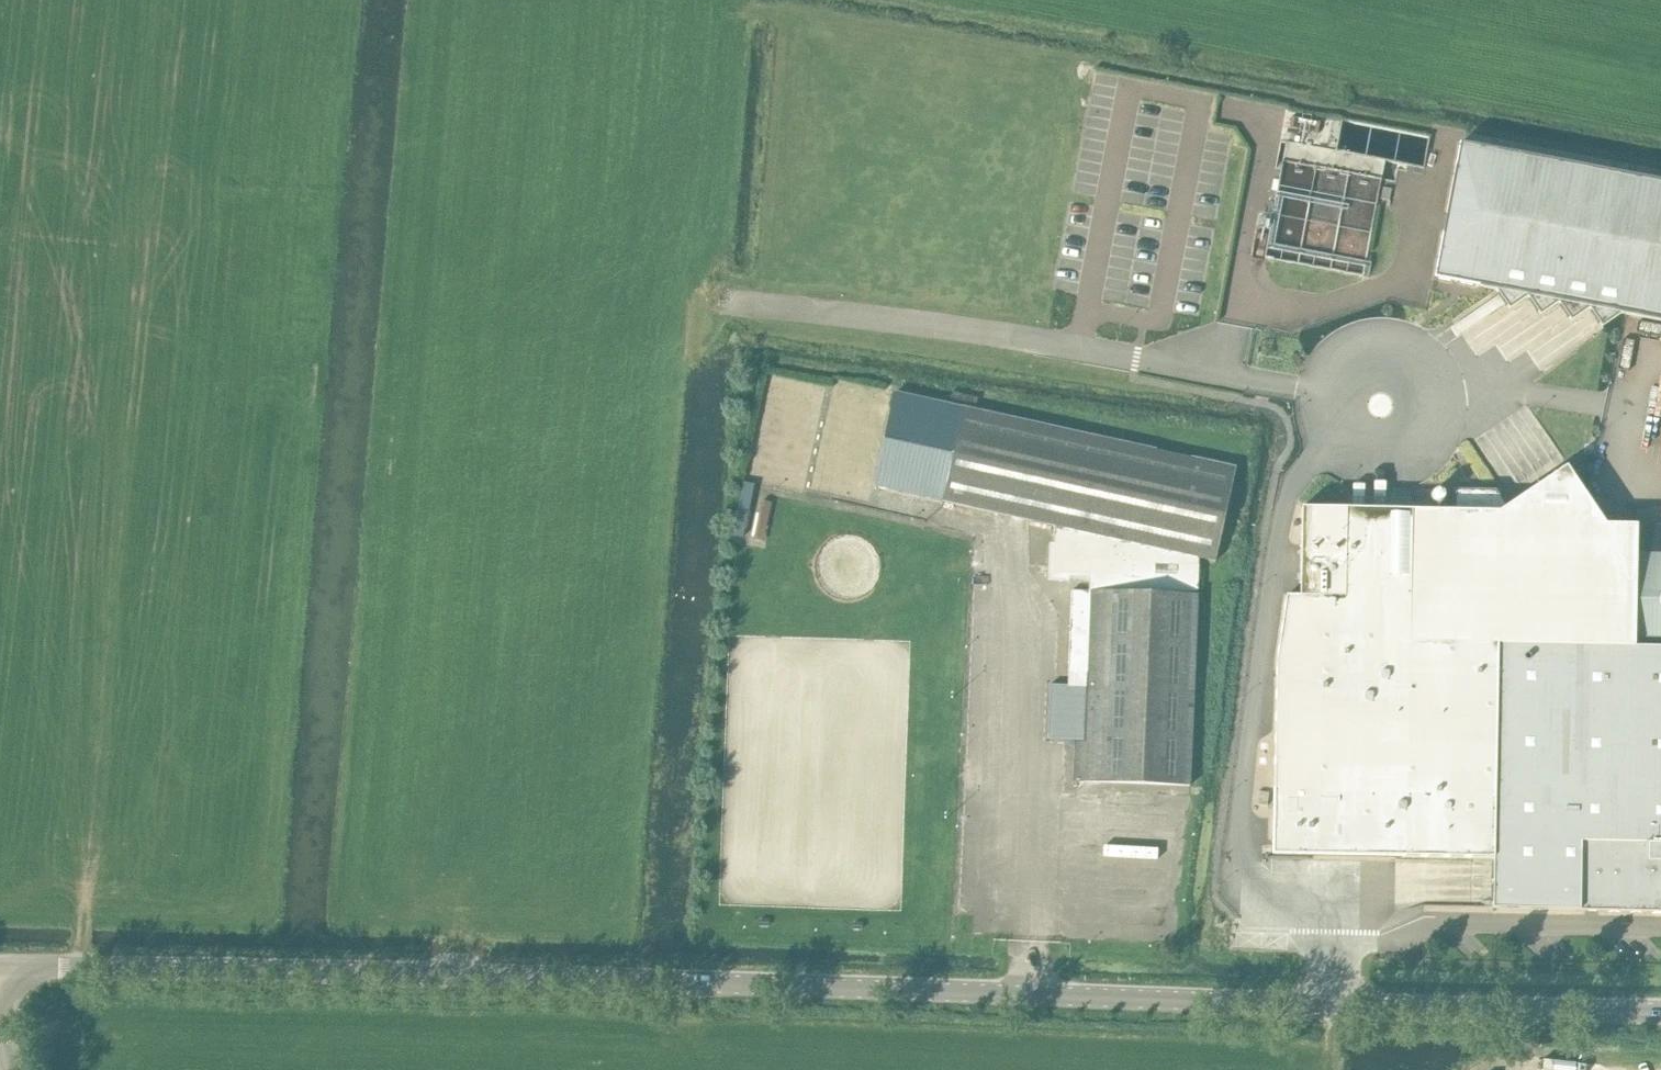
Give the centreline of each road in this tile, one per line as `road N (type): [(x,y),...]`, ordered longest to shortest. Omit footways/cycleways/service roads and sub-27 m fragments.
road 1 (unclassified): [(1660,1005),(0,967)]

